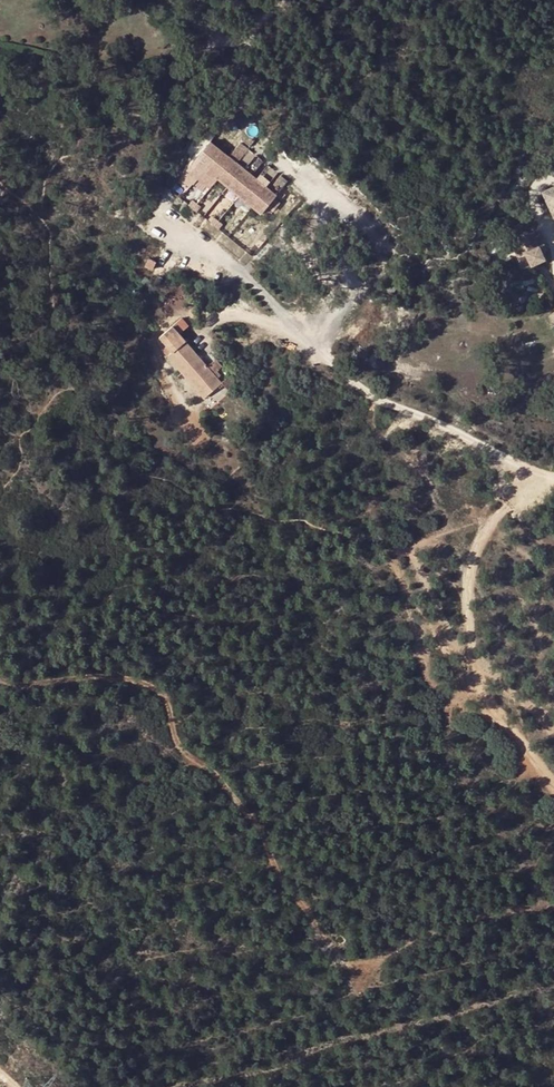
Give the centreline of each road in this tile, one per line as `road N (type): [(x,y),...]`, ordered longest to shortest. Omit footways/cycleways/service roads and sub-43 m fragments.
road 1 (track): [(0,678),(88,676),(132,681),(166,697),(184,760),(245,808),(285,888),(335,953),(358,969),(461,917),(526,897),(553,820)]
road 2 (track): [(475,554),(529,468),(373,398),(246,276),(162,219)]
road 3 (track): [(553,782),(496,710),(469,594),(475,554)]
road 4 (track): [(475,554),(422,472),(366,416),(373,398)]

